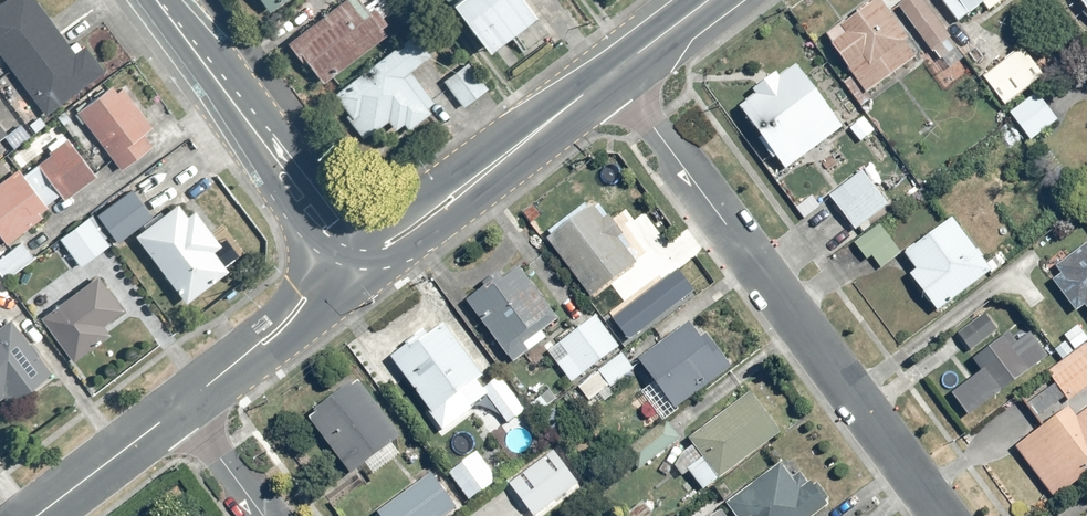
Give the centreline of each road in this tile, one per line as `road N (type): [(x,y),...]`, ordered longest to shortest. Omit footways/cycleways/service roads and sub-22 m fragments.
road 1 (residential): [(612,71),(936,515)]
road 2 (secondary): [(344,254),(302,224),(144,0)]
road 3 (secondary): [(168,0),(333,210),(368,229)]
road 4 (residential): [(183,406),(264,341),(344,254)]
road 5 (secondary): [(455,194),(612,71)]
road 6 (residential): [(38,515),(183,406)]
road 7 (secondary): [(455,194),(457,212),(417,246),(377,260),(344,254)]
road 8 (residential): [(183,406),(264,515)]

